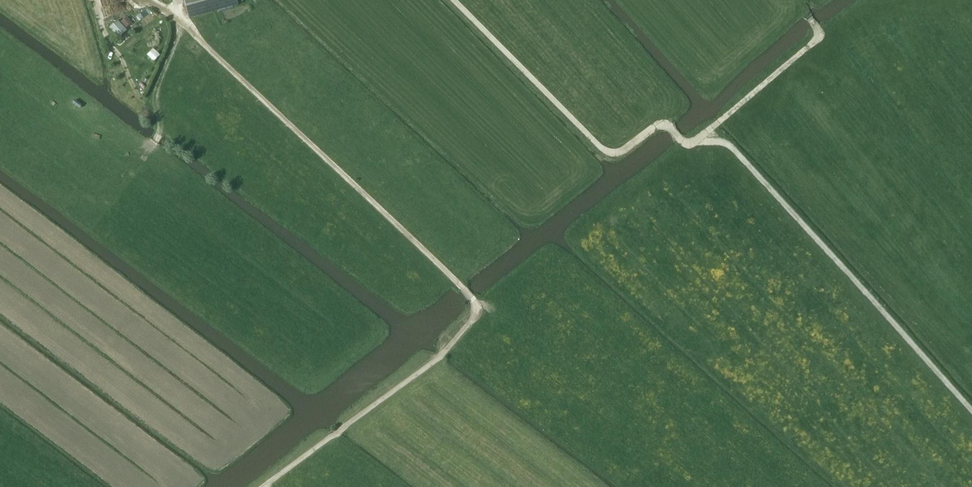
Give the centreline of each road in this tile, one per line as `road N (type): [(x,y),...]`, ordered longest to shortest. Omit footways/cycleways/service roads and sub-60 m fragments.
road 1 (track): [(457,0),(611,148),(624,152),(659,122),(683,143),(719,121),(971,398)]
road 2 (track): [(175,17),(477,293),(474,315),(446,348),(260,486)]
road 3 (track): [(719,121),(824,29),(810,8)]

